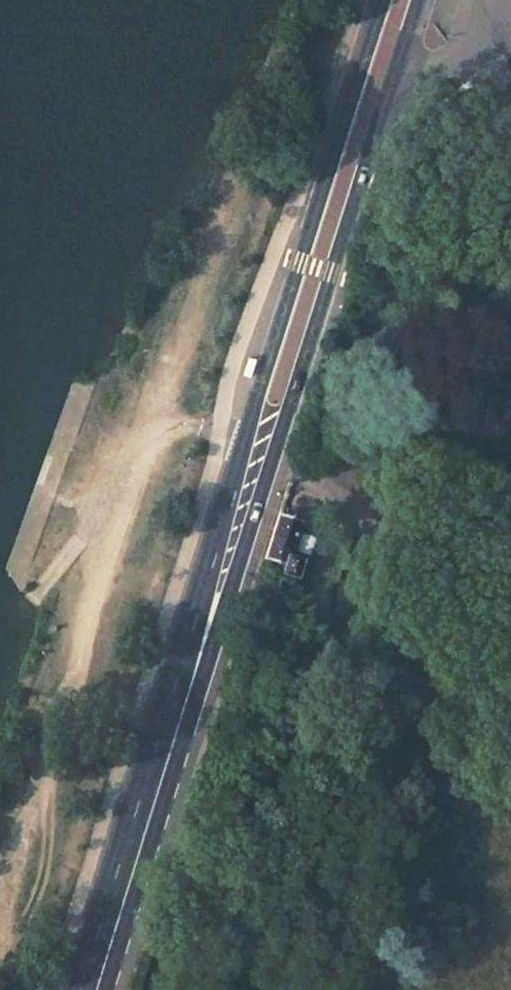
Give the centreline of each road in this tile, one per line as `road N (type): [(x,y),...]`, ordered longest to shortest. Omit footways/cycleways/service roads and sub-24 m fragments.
road 1 (primary): [(93,989),(359,131)]
road 2 (track): [(263,453),(157,435),(135,451),(0,920)]
road 3 (unclassified): [(510,190),(359,131)]
road 4 (primary): [(359,131),(403,0)]

